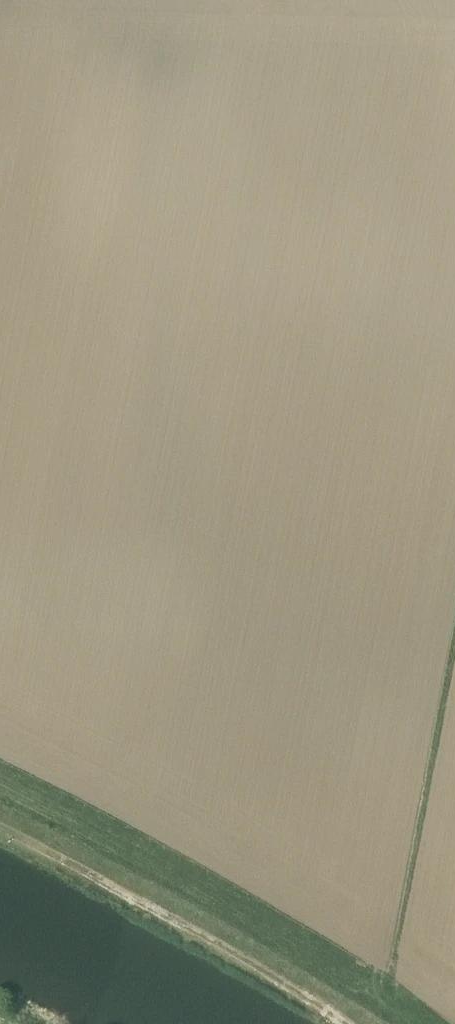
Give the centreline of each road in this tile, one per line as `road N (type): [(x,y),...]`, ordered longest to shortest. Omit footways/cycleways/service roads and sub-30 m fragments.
road 1 (track): [(0,832),(228,956),(331,1023)]

